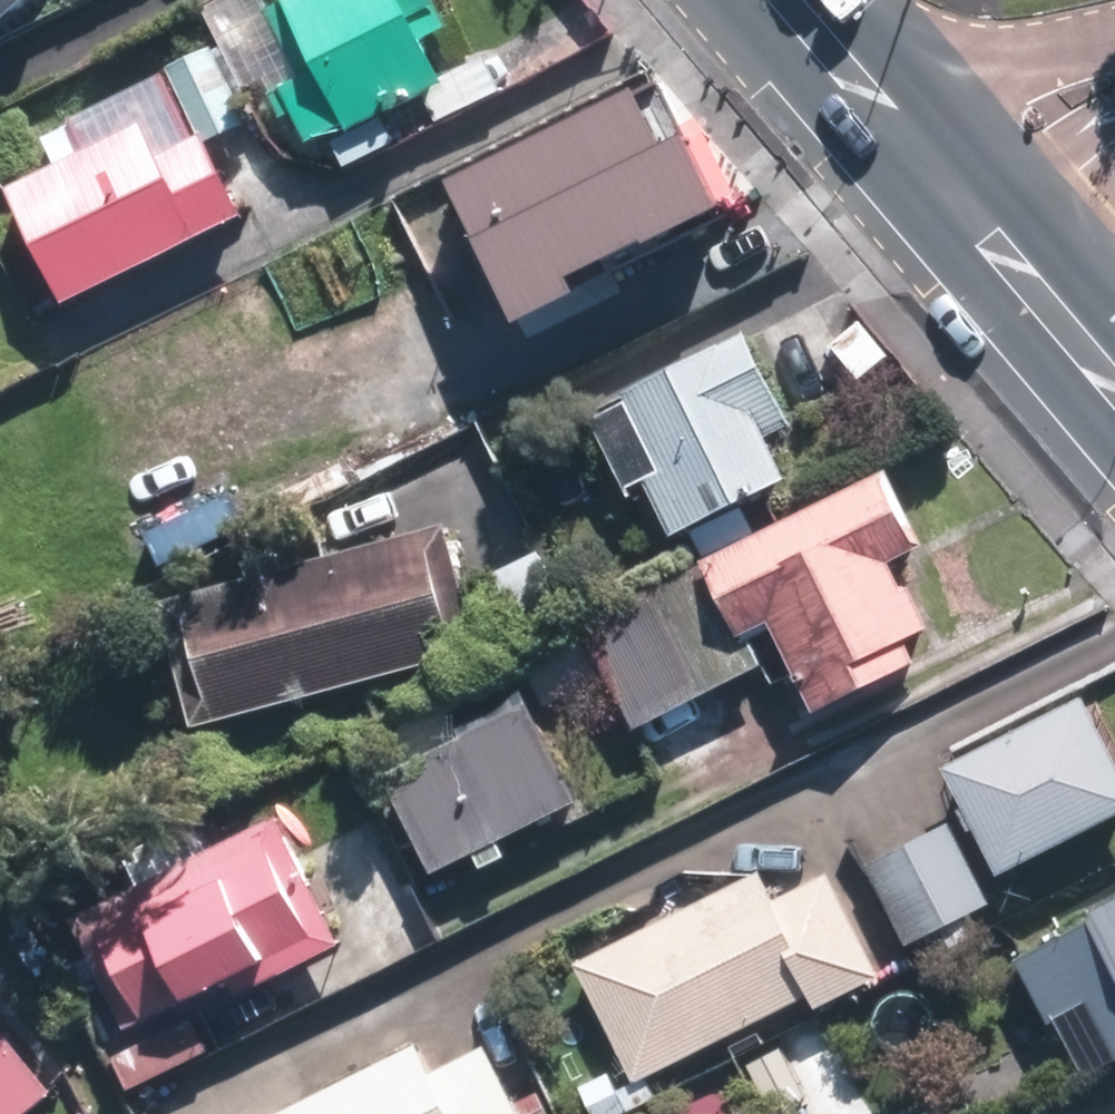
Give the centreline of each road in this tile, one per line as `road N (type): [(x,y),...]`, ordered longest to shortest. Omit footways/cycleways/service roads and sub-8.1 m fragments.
road 1 (tertiary): [(894,125),(980,68),(1114,41)]
road 2 (secondary): [(978,224),(1114,383)]
road 3 (tertiary): [(1114,126),(978,224)]
road 4 (secondary): [(786,0),(894,125)]
road 5 (secondary): [(894,125),(978,224)]

